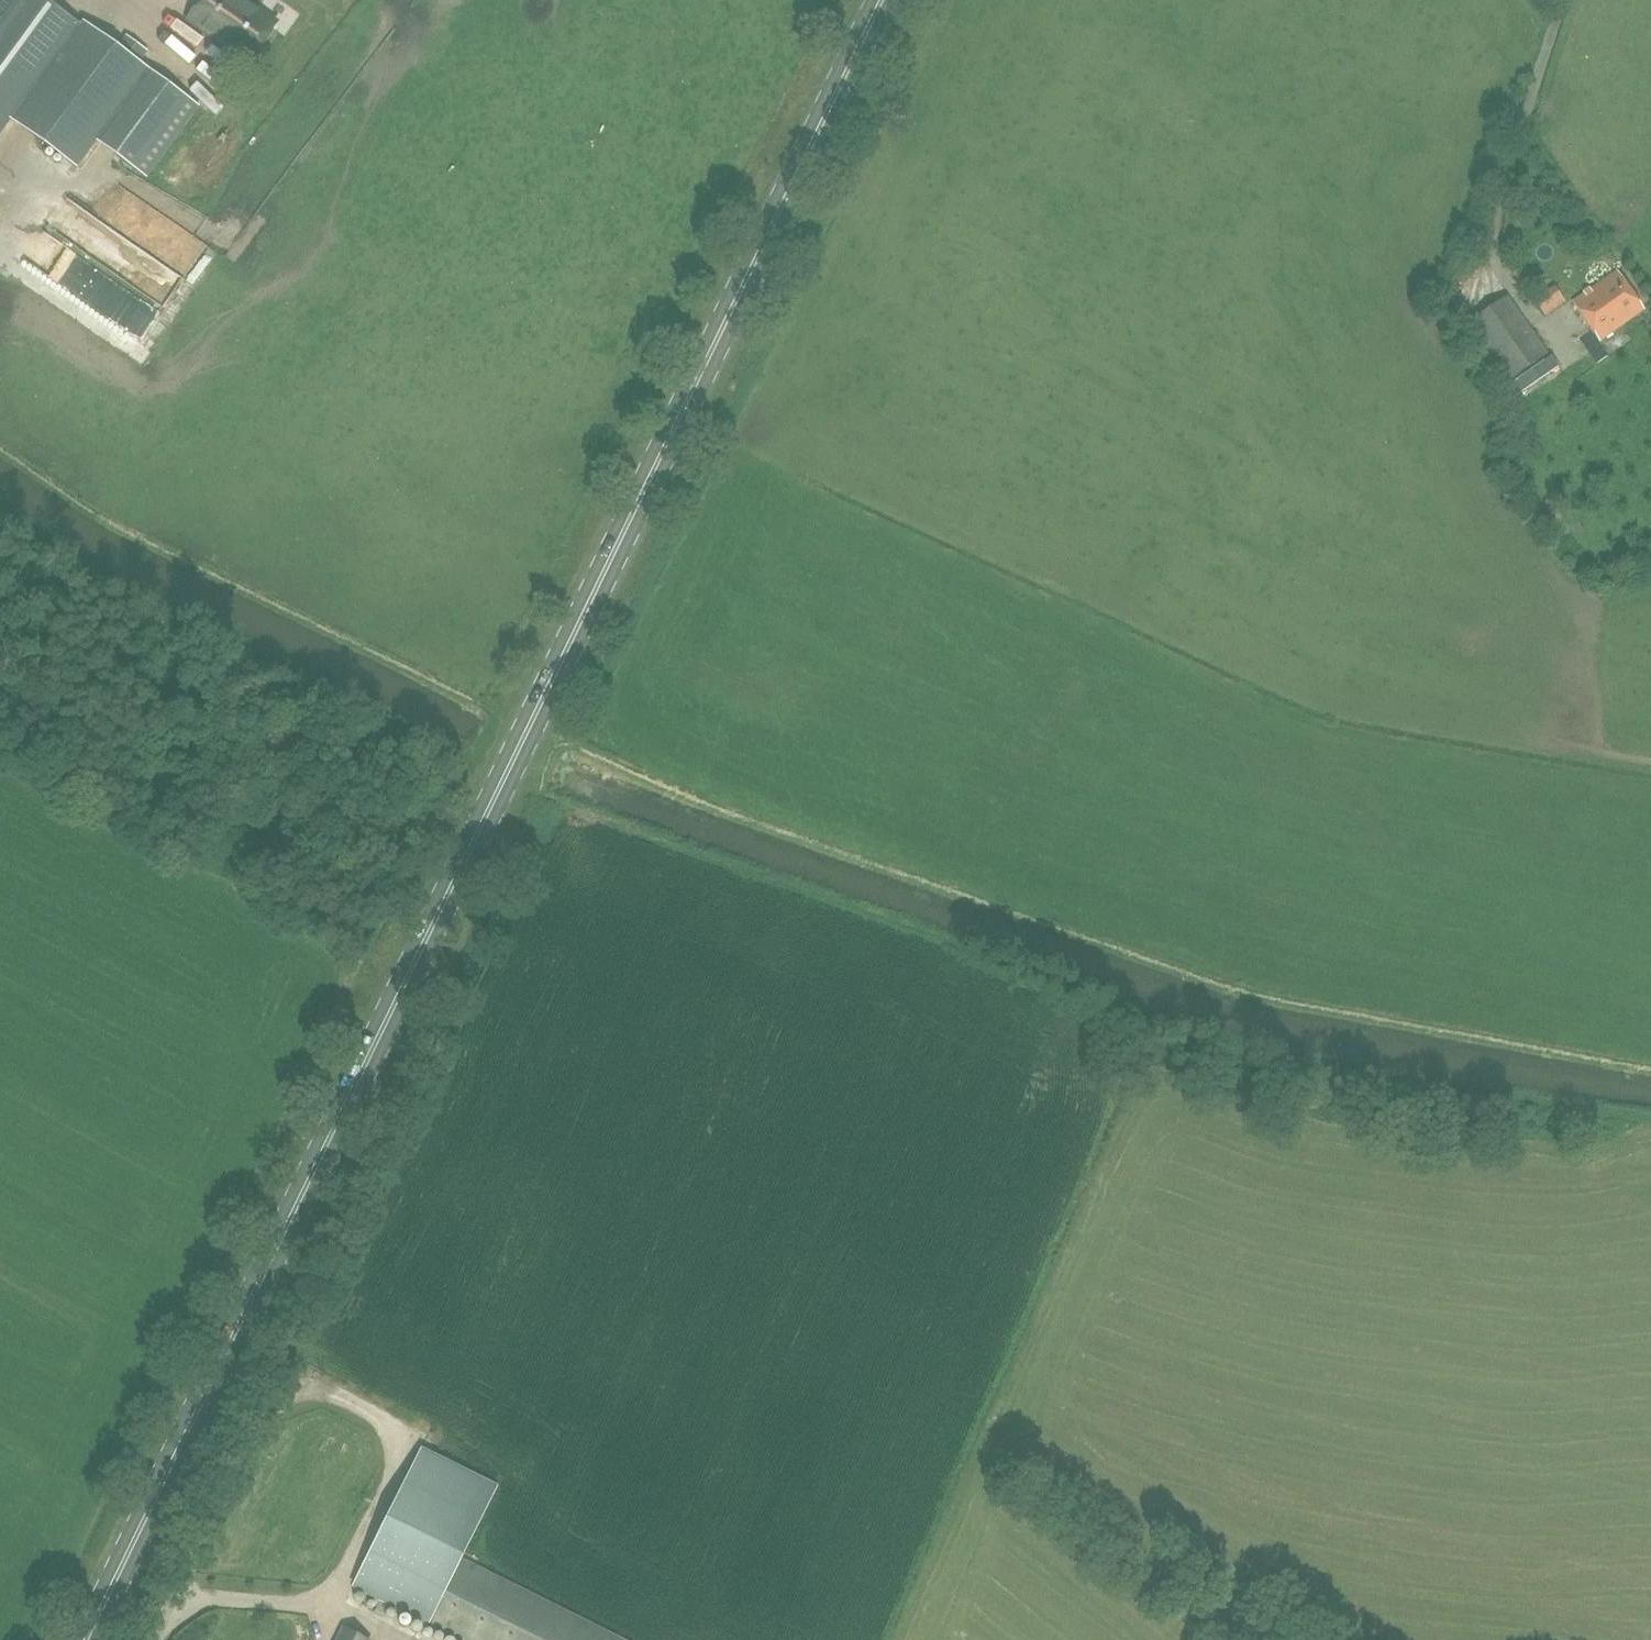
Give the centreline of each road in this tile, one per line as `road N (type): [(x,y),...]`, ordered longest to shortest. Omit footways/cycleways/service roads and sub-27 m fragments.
road 1 (primary): [(84,1639),(878,0)]

